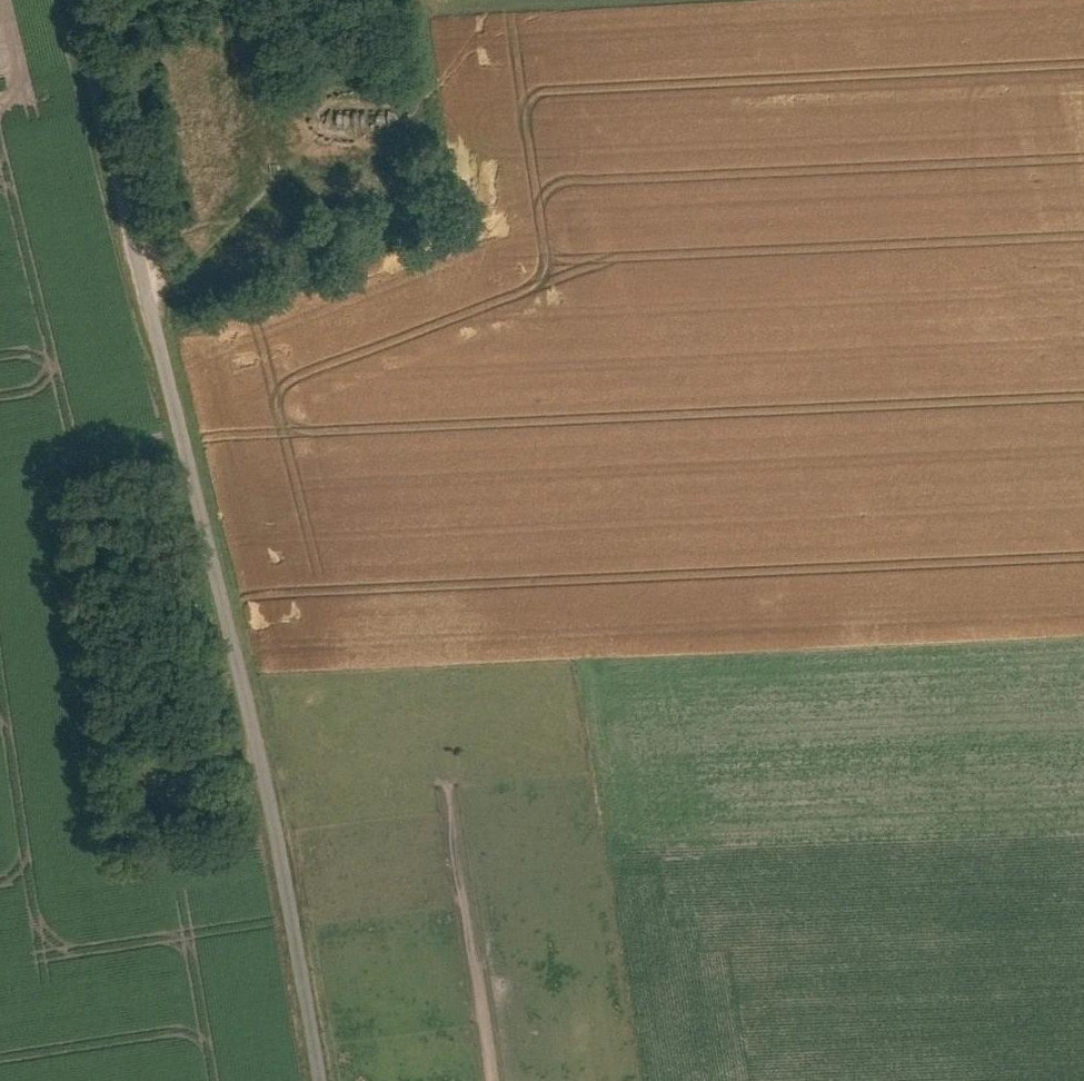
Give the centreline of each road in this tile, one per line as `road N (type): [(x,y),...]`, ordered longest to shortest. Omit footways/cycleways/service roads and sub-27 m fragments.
road 1 (unclassified): [(319,1080),(245,697),(75,0)]

